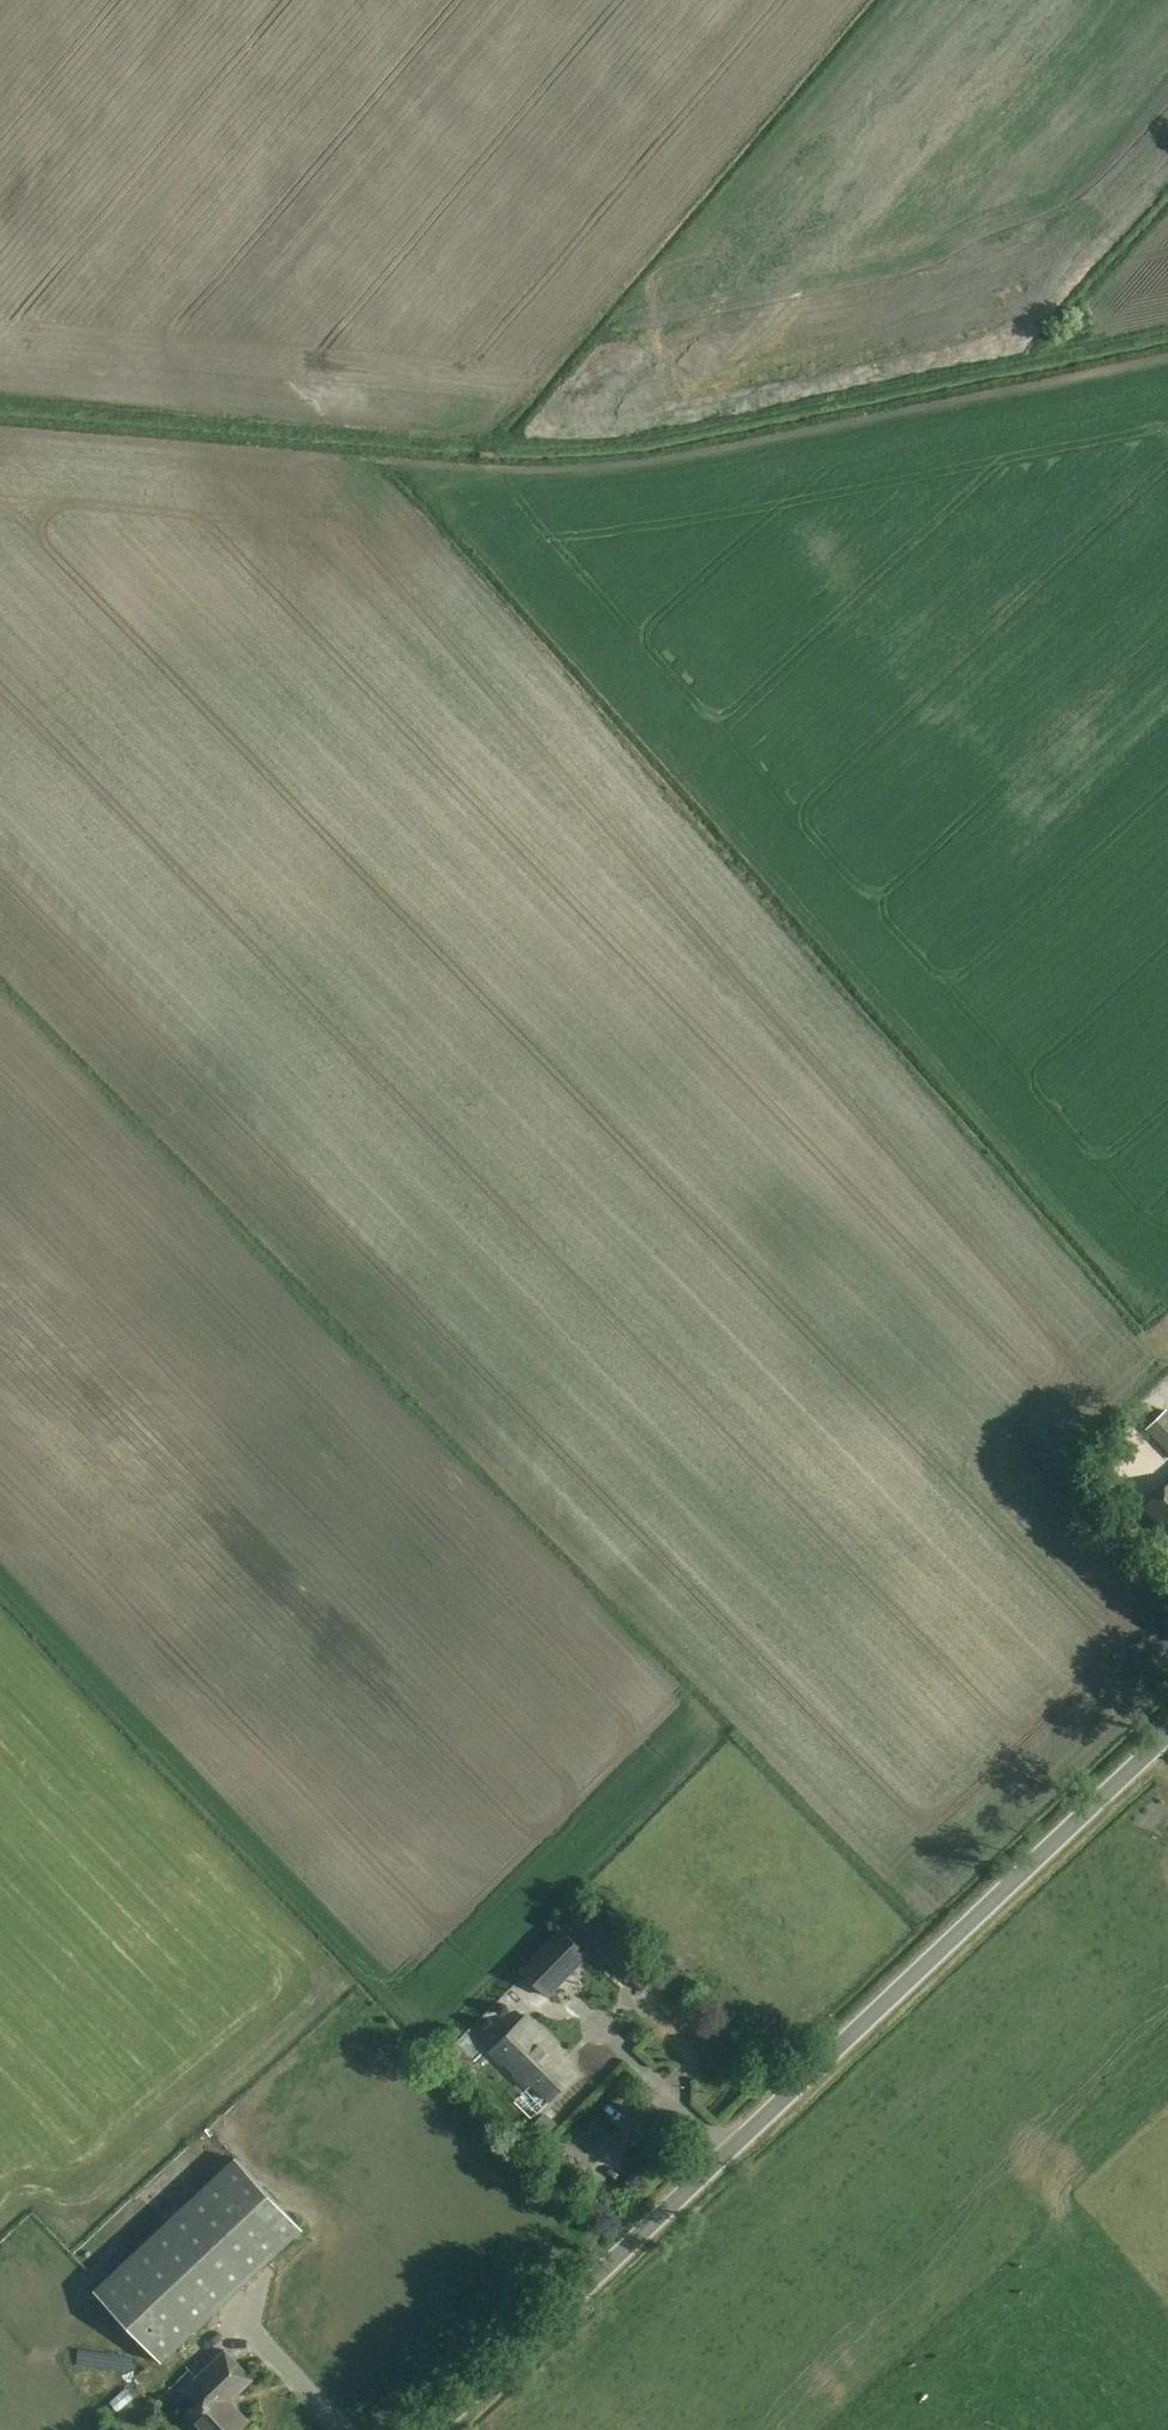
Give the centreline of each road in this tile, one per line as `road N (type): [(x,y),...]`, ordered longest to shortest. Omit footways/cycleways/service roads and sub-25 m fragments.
road 1 (tertiary): [(427,2429),(1167,1732)]

